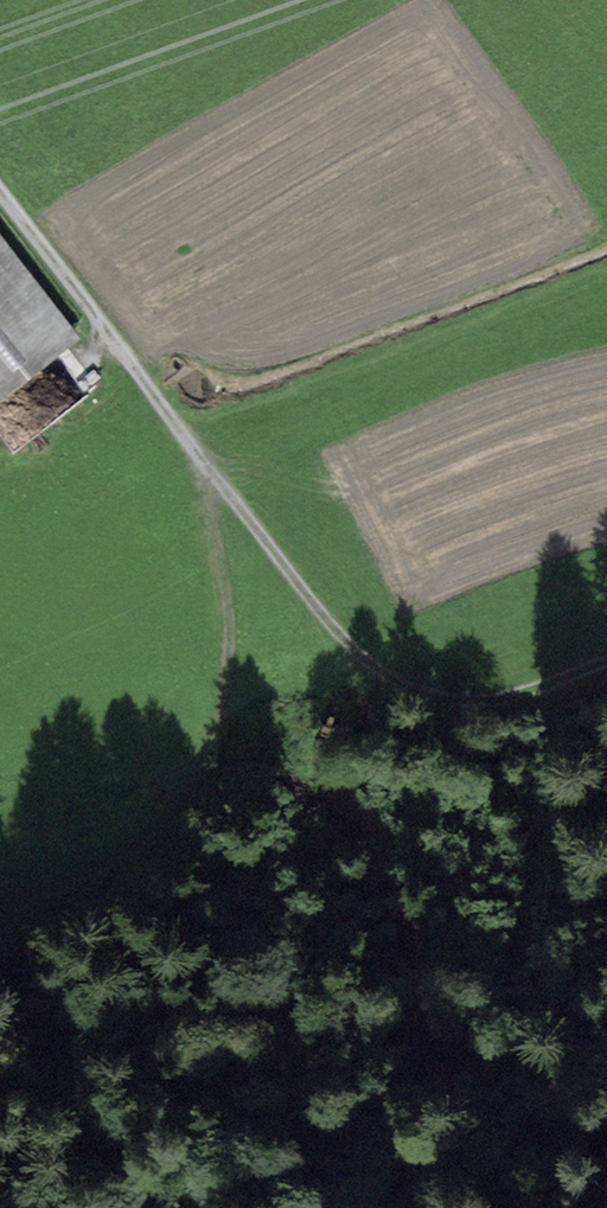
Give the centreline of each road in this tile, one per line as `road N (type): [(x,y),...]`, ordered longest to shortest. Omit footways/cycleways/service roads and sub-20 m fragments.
road 1 (track): [(204,464),(232,628),(213,769),(153,857),(0,912)]
road 2 (track): [(204,464),(348,645),(386,680),(447,705),(498,702),(606,666)]
road 3 (track): [(0,217),(204,464)]

